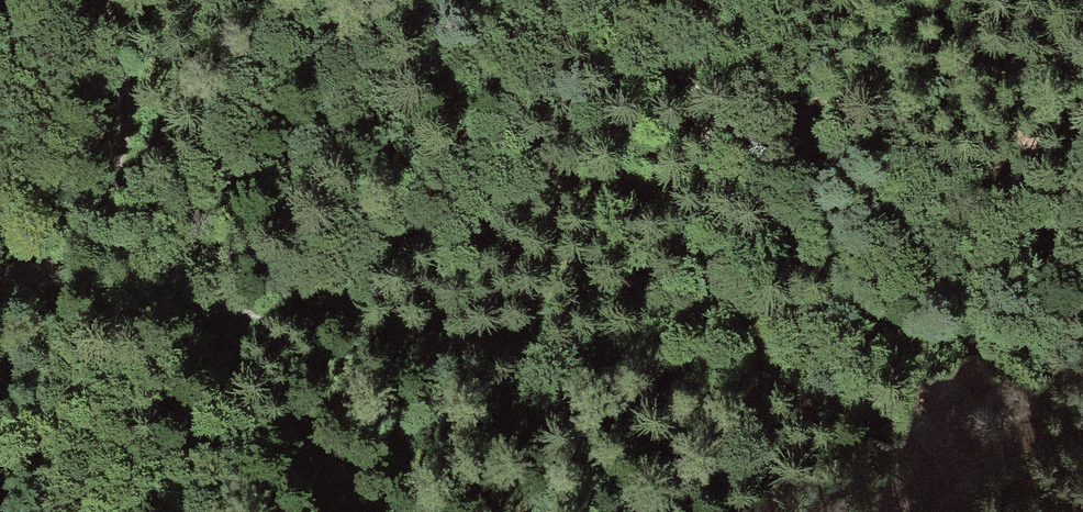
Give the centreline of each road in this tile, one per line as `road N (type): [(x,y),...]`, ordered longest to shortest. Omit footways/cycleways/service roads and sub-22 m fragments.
road 1 (track): [(48,287),(711,374),(960,431)]
road 2 (track): [(960,431),(964,401),(954,379),(889,318),(809,264),(716,170),(700,140),(687,89),(692,63),(714,21),(735,0)]
road 3 (track): [(110,0),(128,70),(125,149),(97,214),(48,287)]
road 4 (track): [(1082,396),(960,431)]

